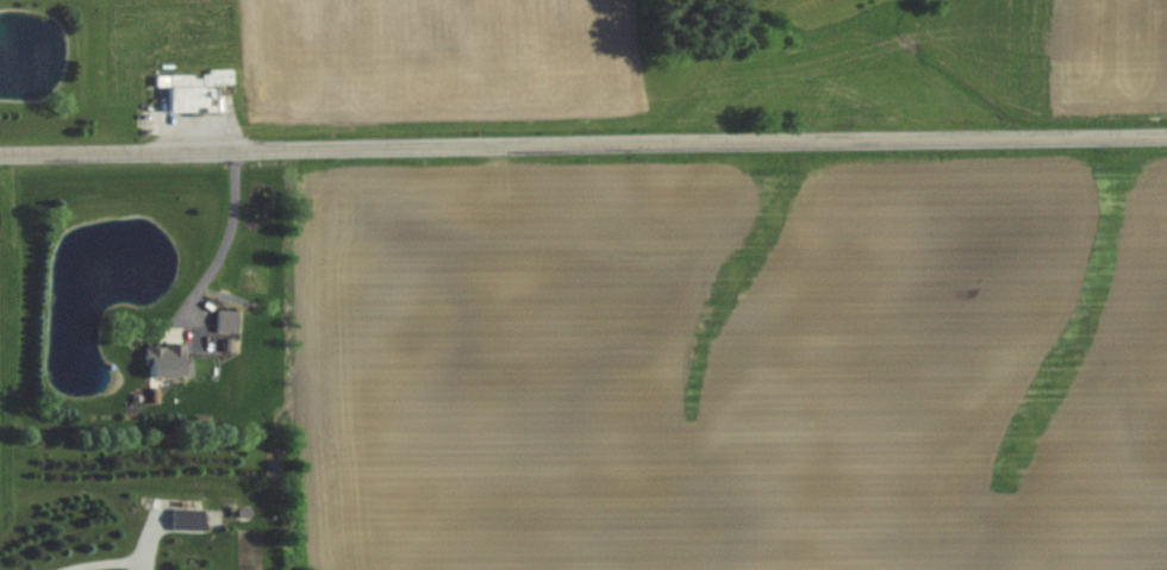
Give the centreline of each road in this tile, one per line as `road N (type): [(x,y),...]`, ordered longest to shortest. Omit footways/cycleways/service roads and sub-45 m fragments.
road 1 (secondary): [(0,152),(1166,135)]

